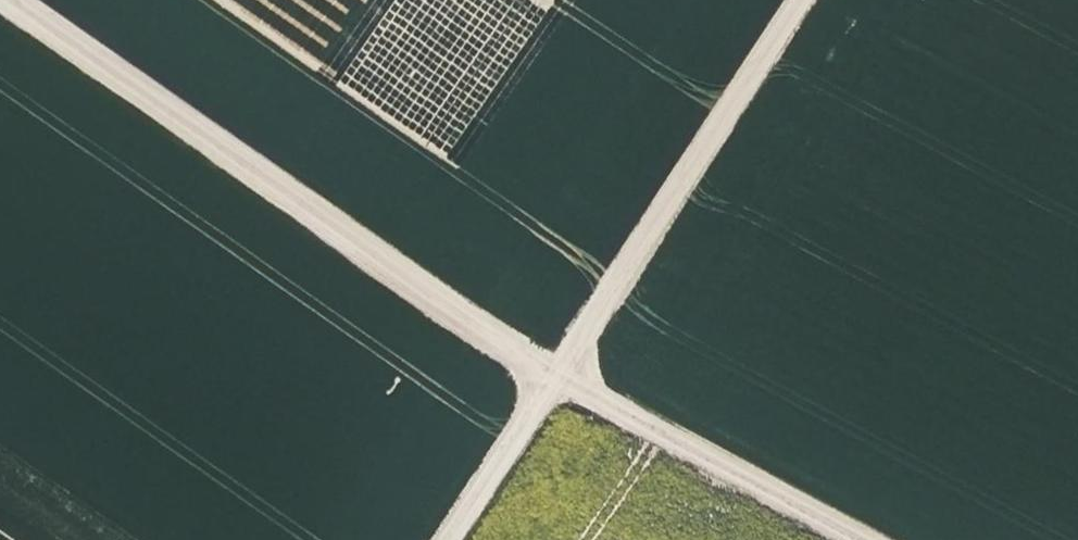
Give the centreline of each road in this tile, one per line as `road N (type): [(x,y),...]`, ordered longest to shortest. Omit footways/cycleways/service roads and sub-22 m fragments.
road 1 (track): [(10,0),(557,375),(865,539)]
road 2 (track): [(449,539),(800,0)]

